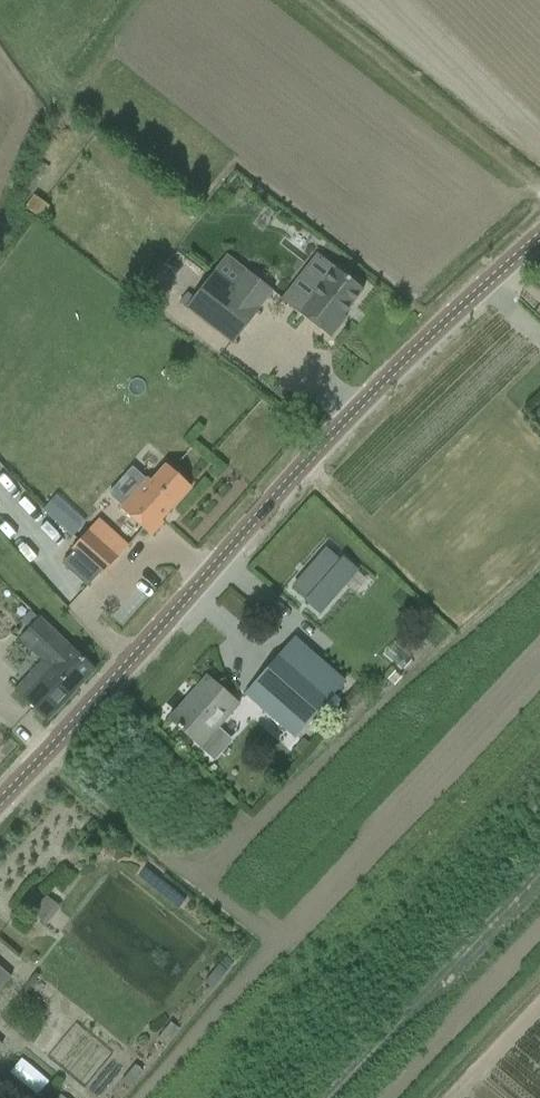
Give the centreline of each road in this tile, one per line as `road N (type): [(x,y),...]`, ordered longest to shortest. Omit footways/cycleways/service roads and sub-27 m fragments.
road 1 (unclassified): [(0,801),(415,350),(539,236)]

